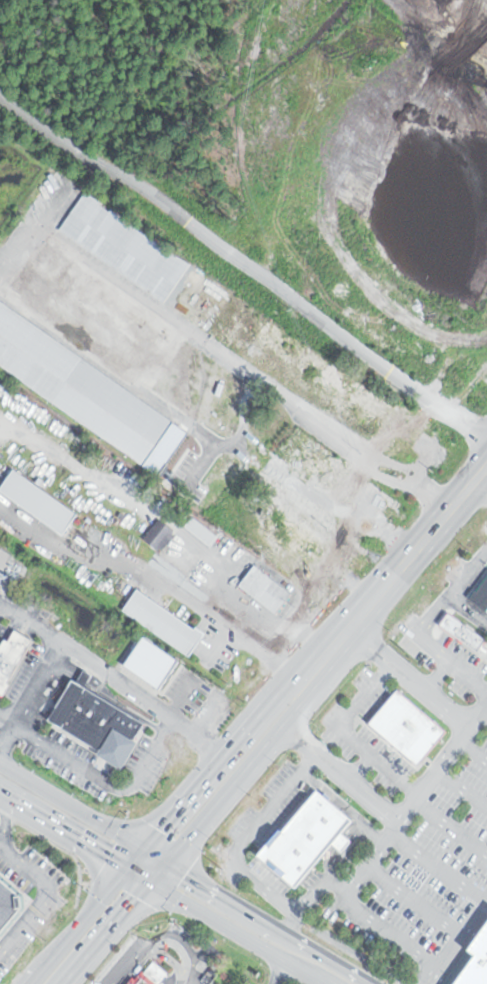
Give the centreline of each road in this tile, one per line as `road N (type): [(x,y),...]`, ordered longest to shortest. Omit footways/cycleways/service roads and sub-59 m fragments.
road 1 (residential): [(486,440),(143,188),(99,165)]
road 2 (primary): [(303,681),(282,687),(144,849)]
road 3 (primary): [(165,861),(299,702),(303,681)]
road 4 (primary): [(348,628),(486,465)]
road 5 (secondary): [(144,849),(0,762)]
road 6 (primary): [(149,880),(290,964)]
road 7 (secondary): [(0,791),(129,868)]
road 8 (primary): [(285,933),(165,861)]
road 9 (primary): [(61,983),(149,880)]
road 10 (primary): [(129,868),(43,968)]
road 11 (residential): [(99,165),(0,96)]

